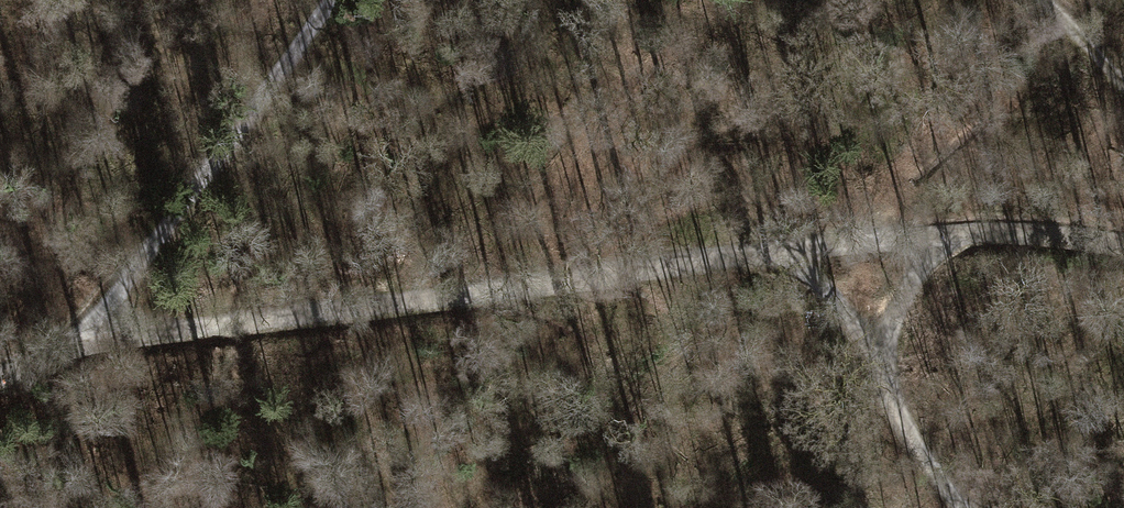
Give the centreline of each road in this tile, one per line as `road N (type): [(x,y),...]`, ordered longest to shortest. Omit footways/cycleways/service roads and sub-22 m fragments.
road 1 (track): [(948,235),(91,341)]
road 2 (track): [(333,0),(91,341),(0,381)]
road 3 (track): [(948,235),(894,321),(881,360),(896,406),(965,507)]
road 4 (track): [(1123,246),(1047,234),(948,235)]
road 5 (track): [(881,360),(794,254)]

